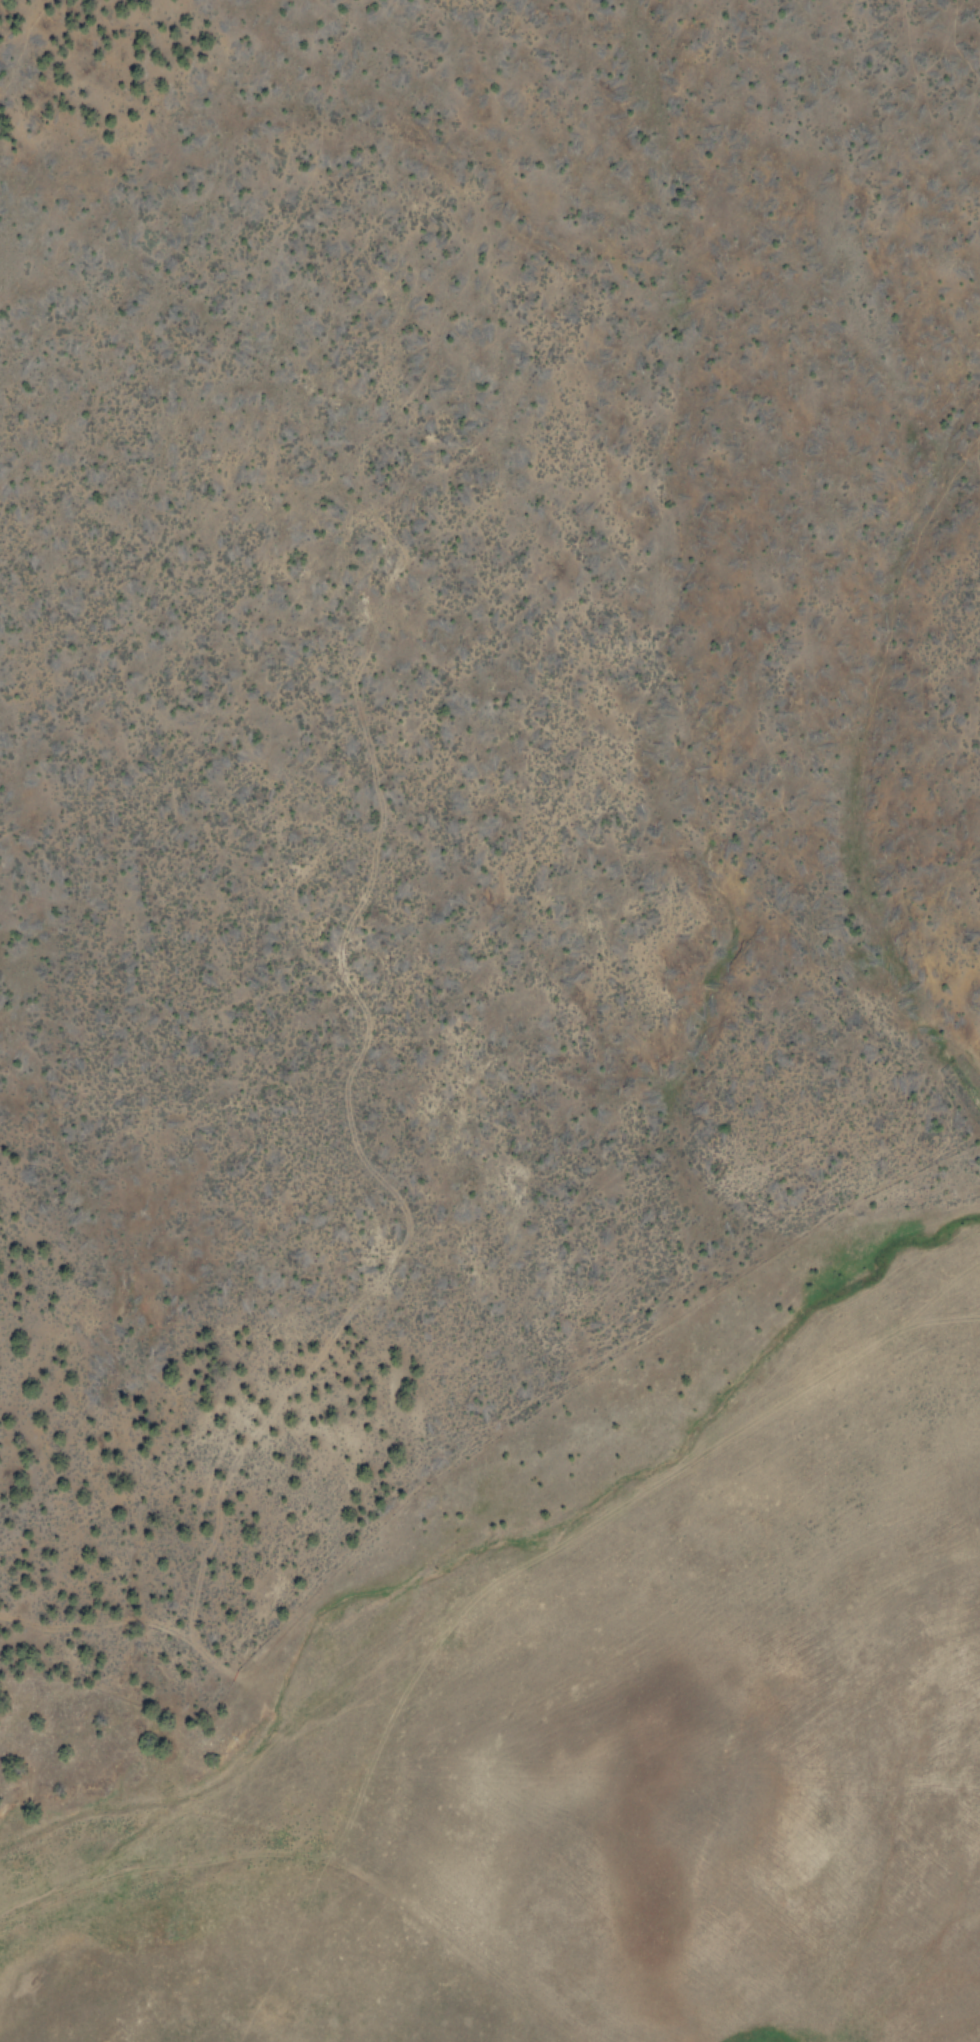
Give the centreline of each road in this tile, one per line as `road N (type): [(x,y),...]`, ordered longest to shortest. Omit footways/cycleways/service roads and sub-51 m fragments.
road 1 (residential): [(0,1969),(179,1888),(363,1858),(585,2041)]

